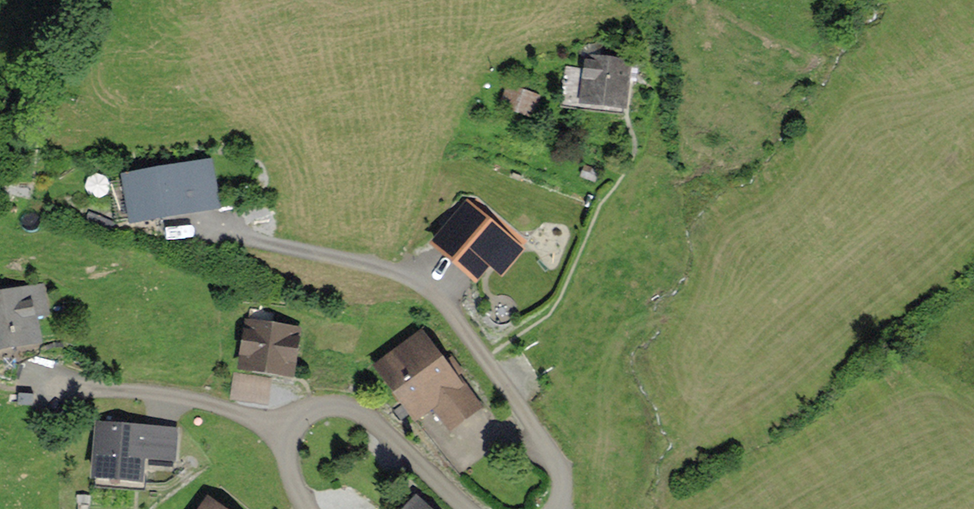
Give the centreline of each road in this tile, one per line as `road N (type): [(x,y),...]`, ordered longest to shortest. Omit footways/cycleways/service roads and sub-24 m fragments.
road 1 (residential): [(89,212),(132,231),(275,242),(427,288),(564,470),(562,508)]
road 2 (residential): [(466,508),(383,431),(334,411),(315,413),(290,439),(296,482),(311,508)]

